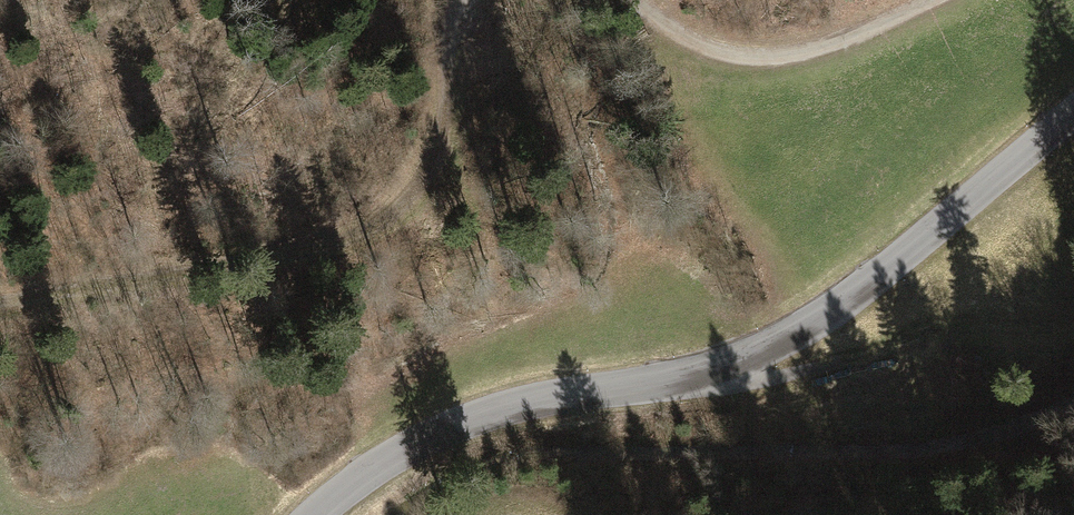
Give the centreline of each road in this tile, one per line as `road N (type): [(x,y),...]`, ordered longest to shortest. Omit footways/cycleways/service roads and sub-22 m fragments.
road 1 (tertiary): [(311,514),(426,436),(474,418),(519,402),(696,374),(768,347),(868,286),(1073,112)]
road 2 (track): [(471,0),(450,27),(449,143),(420,205),(357,250),(213,286),(0,303)]
road 3 (track): [(1073,323),(960,336),(777,374),(696,374)]
road 4 (track): [(939,0),(867,36),(781,63),(707,58),(621,0)]

